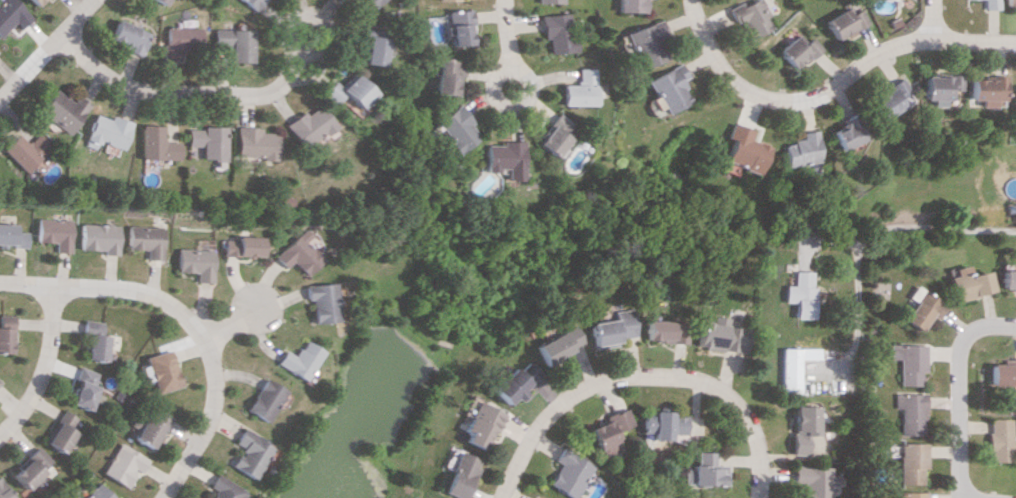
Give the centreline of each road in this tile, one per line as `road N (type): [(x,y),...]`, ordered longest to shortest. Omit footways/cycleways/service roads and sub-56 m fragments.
road 1 (residential): [(759,497),(761,445),(722,388),(644,374),(565,397),(533,431),(496,497)]
road 2 (residential): [(687,0),(721,75),(747,93),(781,99),(819,91),(897,42),(1015,41)]
road 3 (residential): [(160,497),(206,424),(203,332),(166,302),(128,289),(0,282)]
road 4 (residential): [(57,34),(127,86),(247,94),(278,86),(305,35)]
road 5 (residential): [(957,497),(959,348),(976,332),(1015,327)]
road 6 (residential): [(49,284),(41,373),(0,429)]
road 7 (residential): [(88,0),(0,94)]

